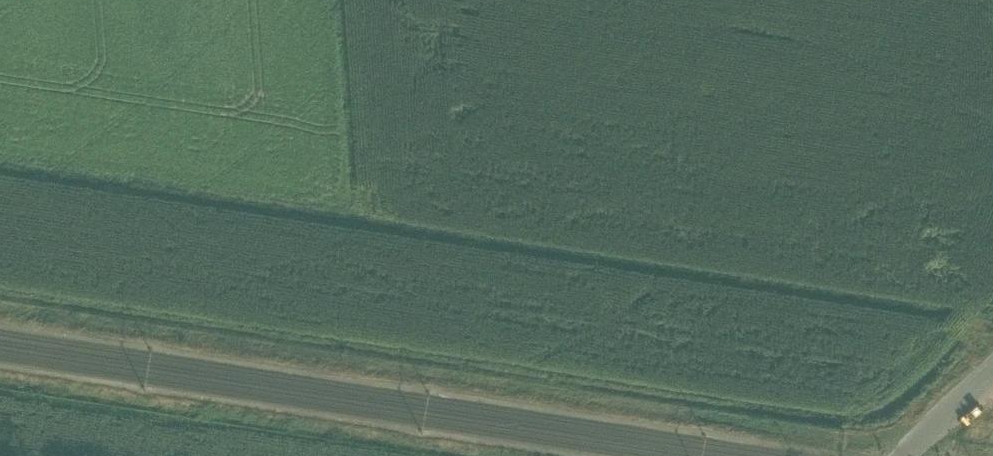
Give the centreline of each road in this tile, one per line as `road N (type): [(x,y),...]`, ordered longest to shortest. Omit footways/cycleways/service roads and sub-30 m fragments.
road 1 (unclassified): [(906,455),(992,369)]

